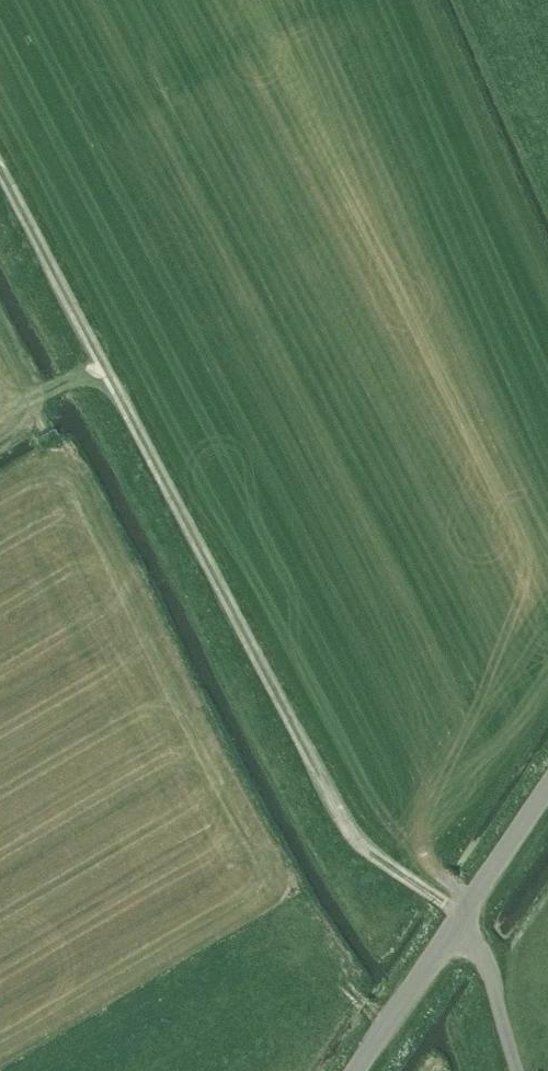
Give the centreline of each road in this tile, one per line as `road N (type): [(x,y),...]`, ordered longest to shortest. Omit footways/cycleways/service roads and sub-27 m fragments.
road 1 (track): [(465,916),(350,838),(103,362)]
road 2 (unclassified): [(362,1070),(547,791)]
road 3 (track): [(103,362),(0,169)]

